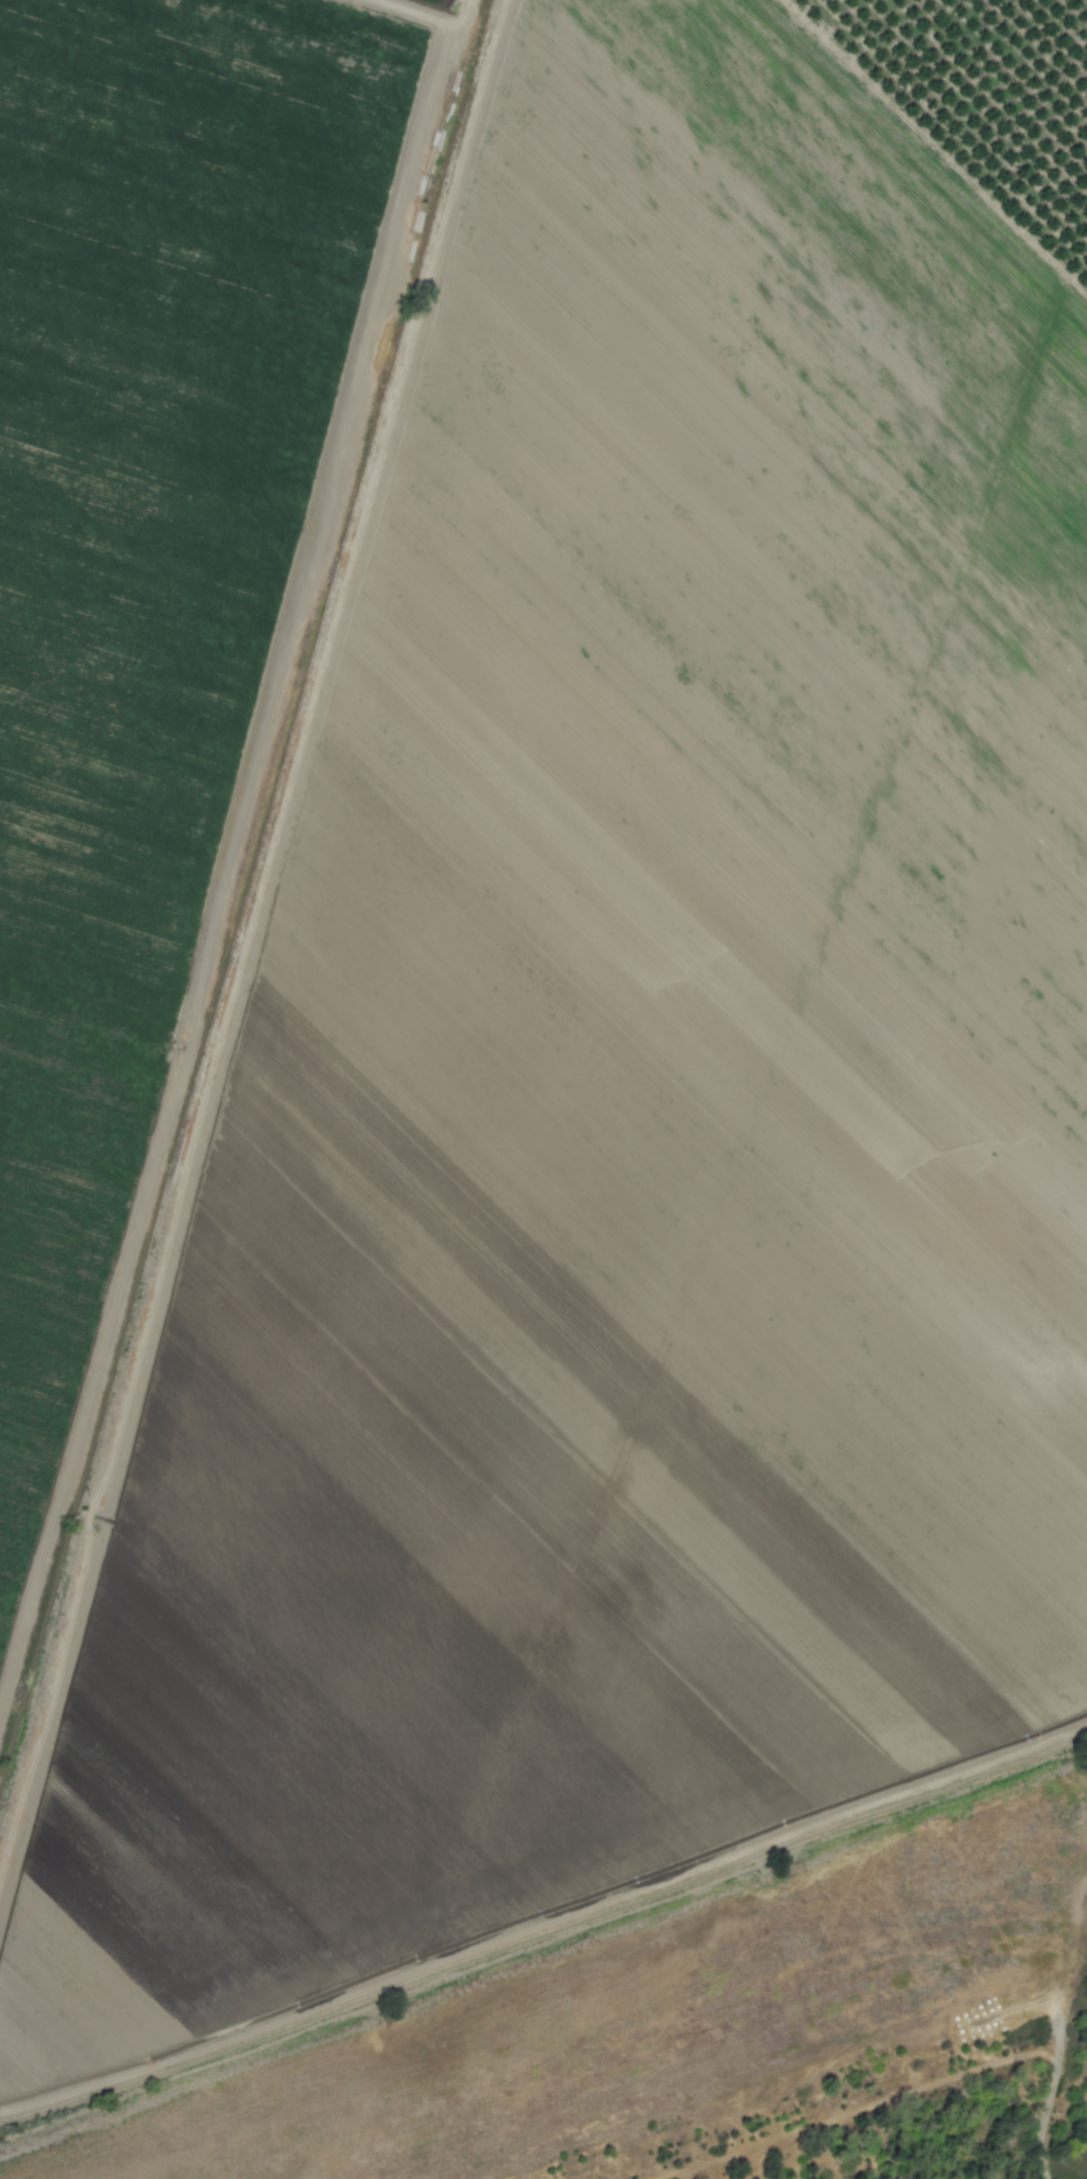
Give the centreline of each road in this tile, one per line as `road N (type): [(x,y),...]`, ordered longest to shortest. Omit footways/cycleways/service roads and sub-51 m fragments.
road 1 (track): [(1048,2178),(1042,2155),(1054,2076),(1035,2056),(688,2178)]

